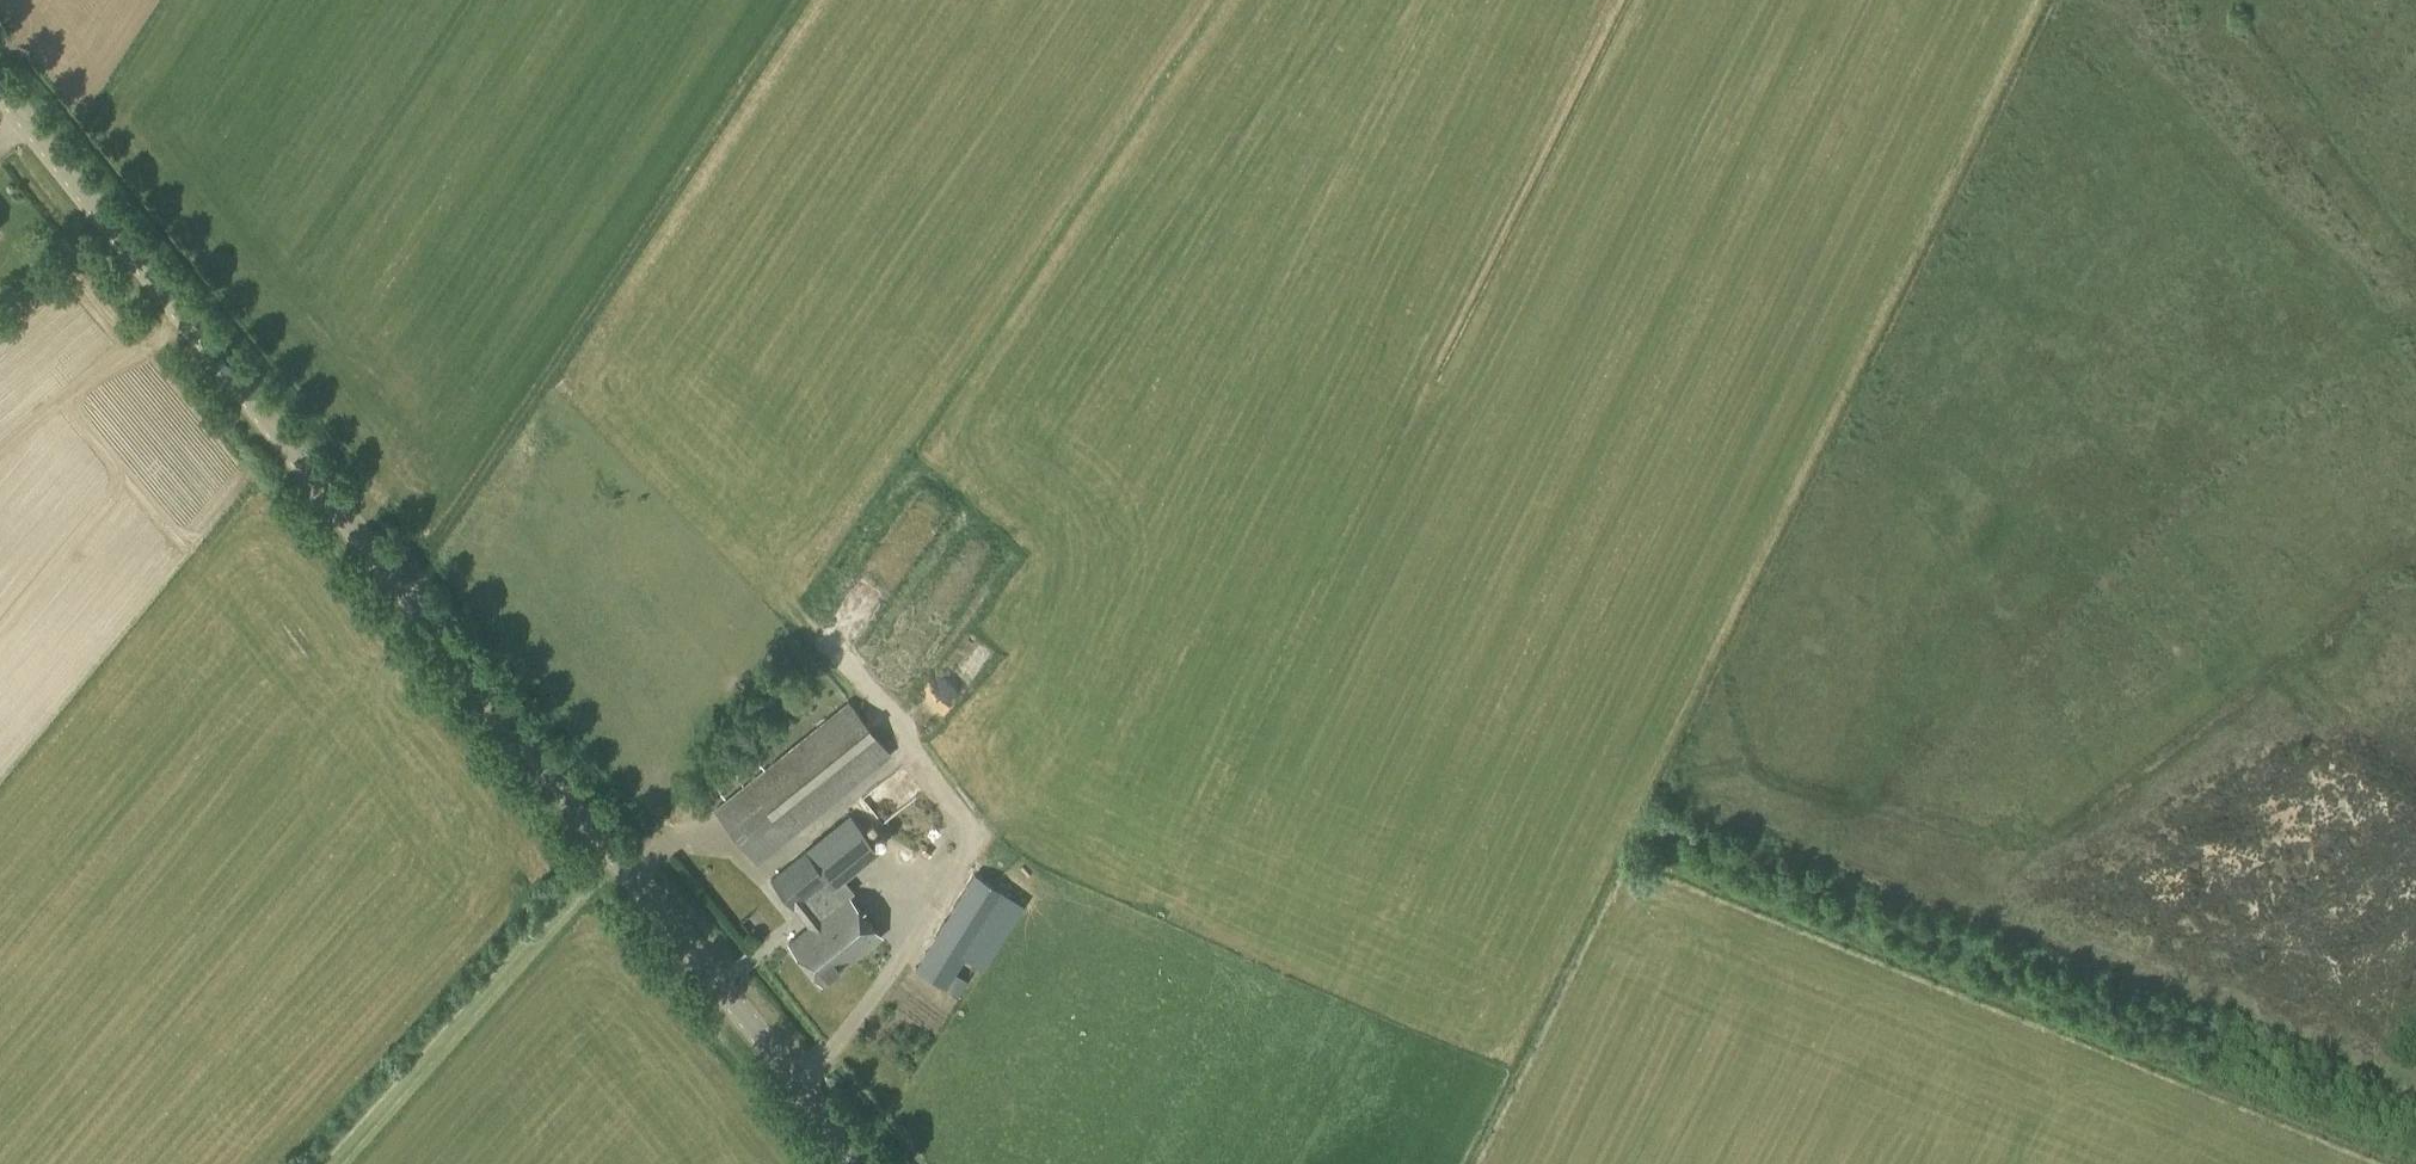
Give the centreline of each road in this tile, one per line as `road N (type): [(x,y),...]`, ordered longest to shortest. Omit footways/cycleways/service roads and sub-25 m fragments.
road 1 (unclassified): [(853,1163),(0,100)]

